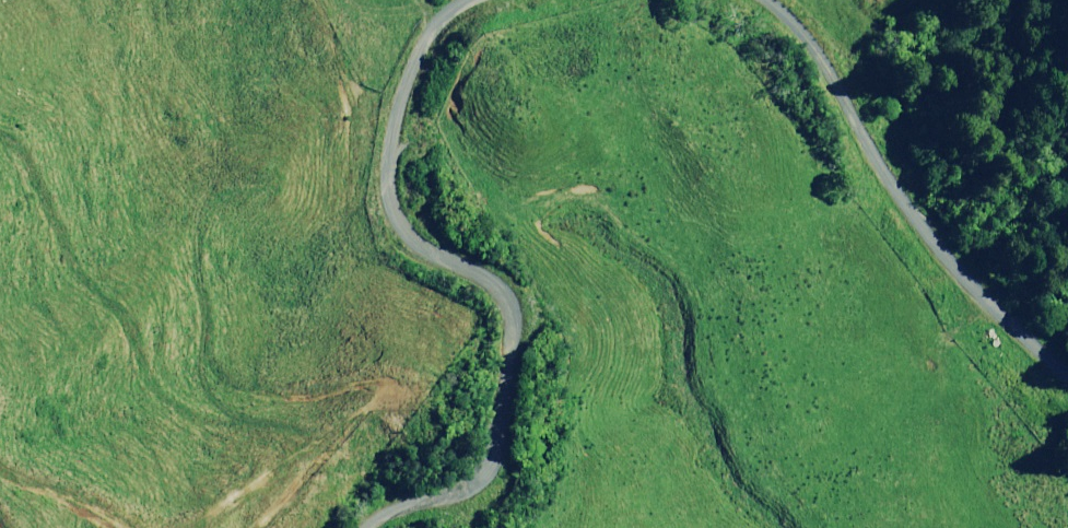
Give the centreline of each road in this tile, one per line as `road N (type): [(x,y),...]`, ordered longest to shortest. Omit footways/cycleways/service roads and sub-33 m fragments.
road 1 (unclassified): [(358,527),(382,497),(499,471),(516,427),(516,345),(503,268),(412,224),(389,156),(435,19),(473,0)]
road 2 (unclassified): [(750,0),(828,83),(908,215),(1043,393),(1067,410)]

